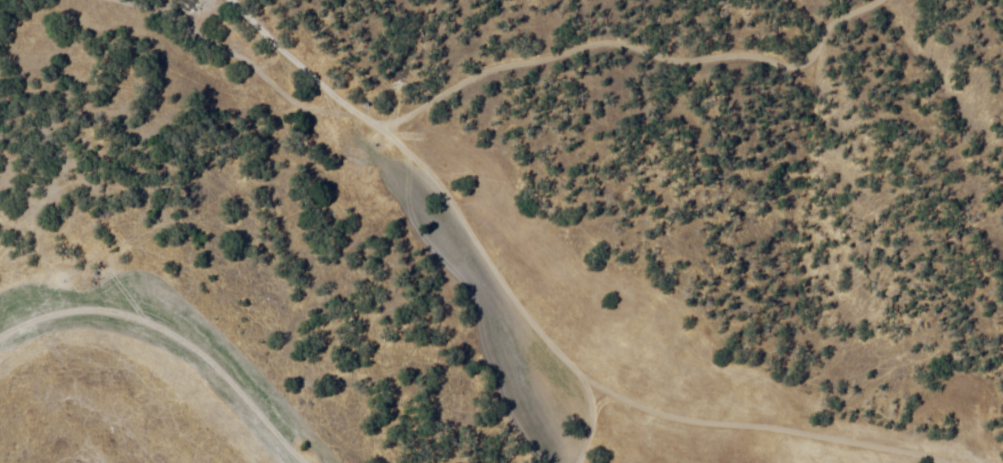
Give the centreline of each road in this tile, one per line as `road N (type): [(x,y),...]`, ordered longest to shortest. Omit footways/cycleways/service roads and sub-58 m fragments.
road 1 (track): [(888,462),(677,423),(618,396),(532,319),(384,132),(339,108),(232,0)]
road 2 (track): [(369,124),(478,70),(579,44),(658,56),(737,51),(796,63),(874,0)]
road 3 (track): [(0,334),(80,307),(145,321),(201,369),(275,462)]

